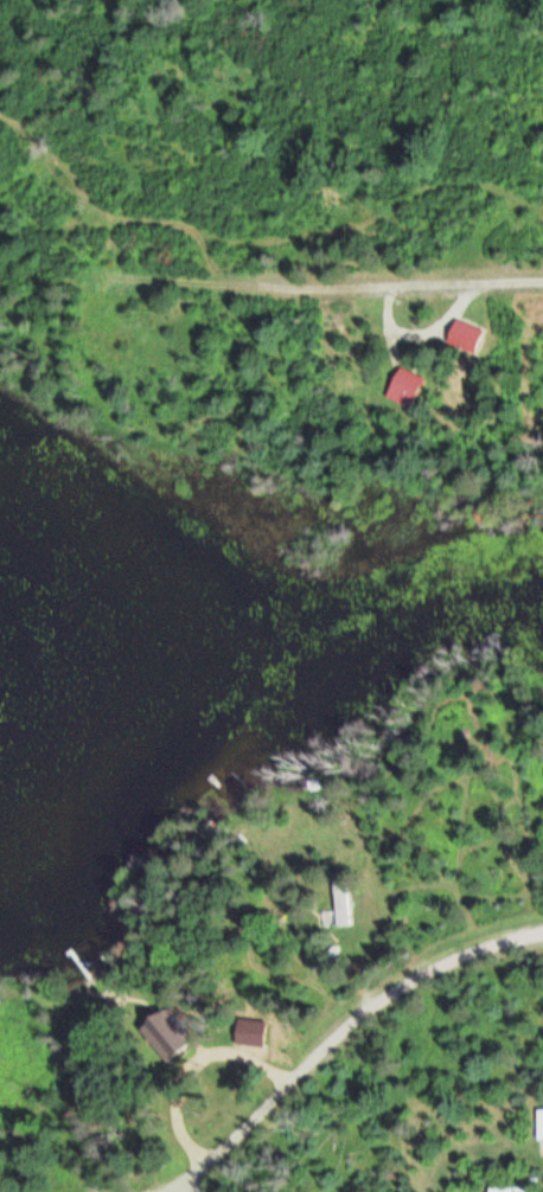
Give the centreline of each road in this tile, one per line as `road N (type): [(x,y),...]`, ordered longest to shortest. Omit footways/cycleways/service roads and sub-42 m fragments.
road 1 (residential): [(170,1191),(187,1186),(403,986),(507,934),(542,933)]
road 2 (track): [(542,264),(132,269)]

